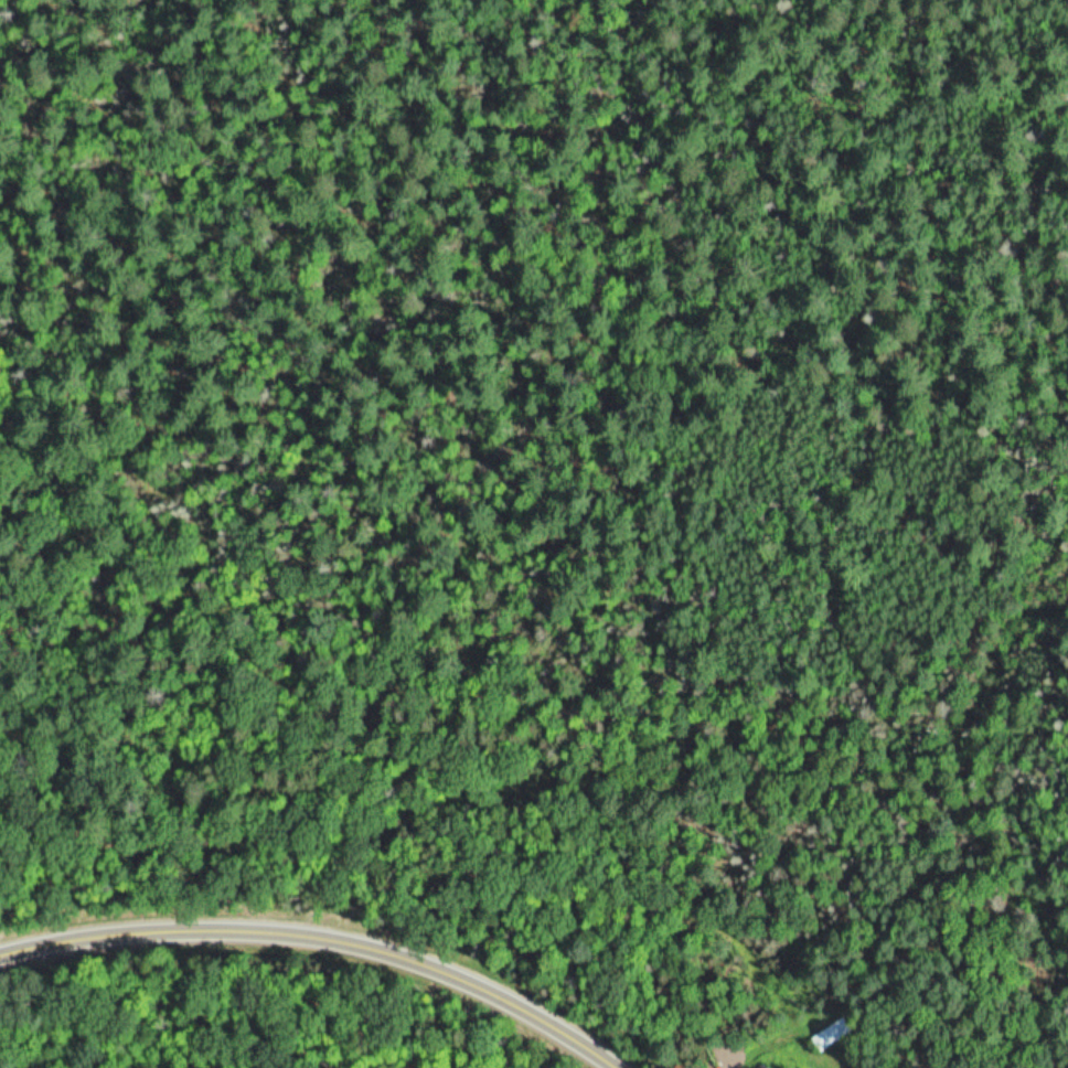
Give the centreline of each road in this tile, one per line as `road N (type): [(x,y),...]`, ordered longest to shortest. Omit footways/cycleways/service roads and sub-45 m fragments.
road 1 (secondary): [(621,1067),(580,1034),(402,944),(222,918),(102,925),(0,943)]

